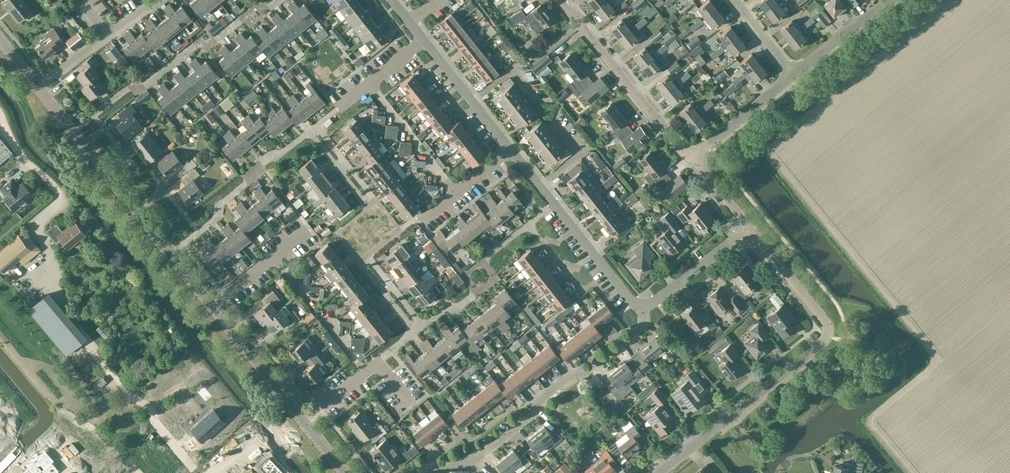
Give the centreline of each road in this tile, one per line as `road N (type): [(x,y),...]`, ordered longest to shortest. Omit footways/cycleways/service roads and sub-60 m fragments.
road 1 (residential): [(659,472),(826,339),(825,319),(745,228)]
road 2 (residential): [(415,472),(467,466),(640,329),(638,311)]
road 3 (unclassified): [(211,306),(38,88)]
road 4 (residential): [(689,160),(559,0)]
road 5 (residential): [(638,311),(512,151)]
road 6 (residential): [(38,88),(158,0)]
road 7 (unclassified): [(303,421),(211,306)]
road 8 (residential): [(512,151),(422,41)]
road 9 (residential): [(638,311),(745,228)]
road 10 (residential): [(689,160),(791,76)]
road 11 (residential): [(791,76),(891,0)]

